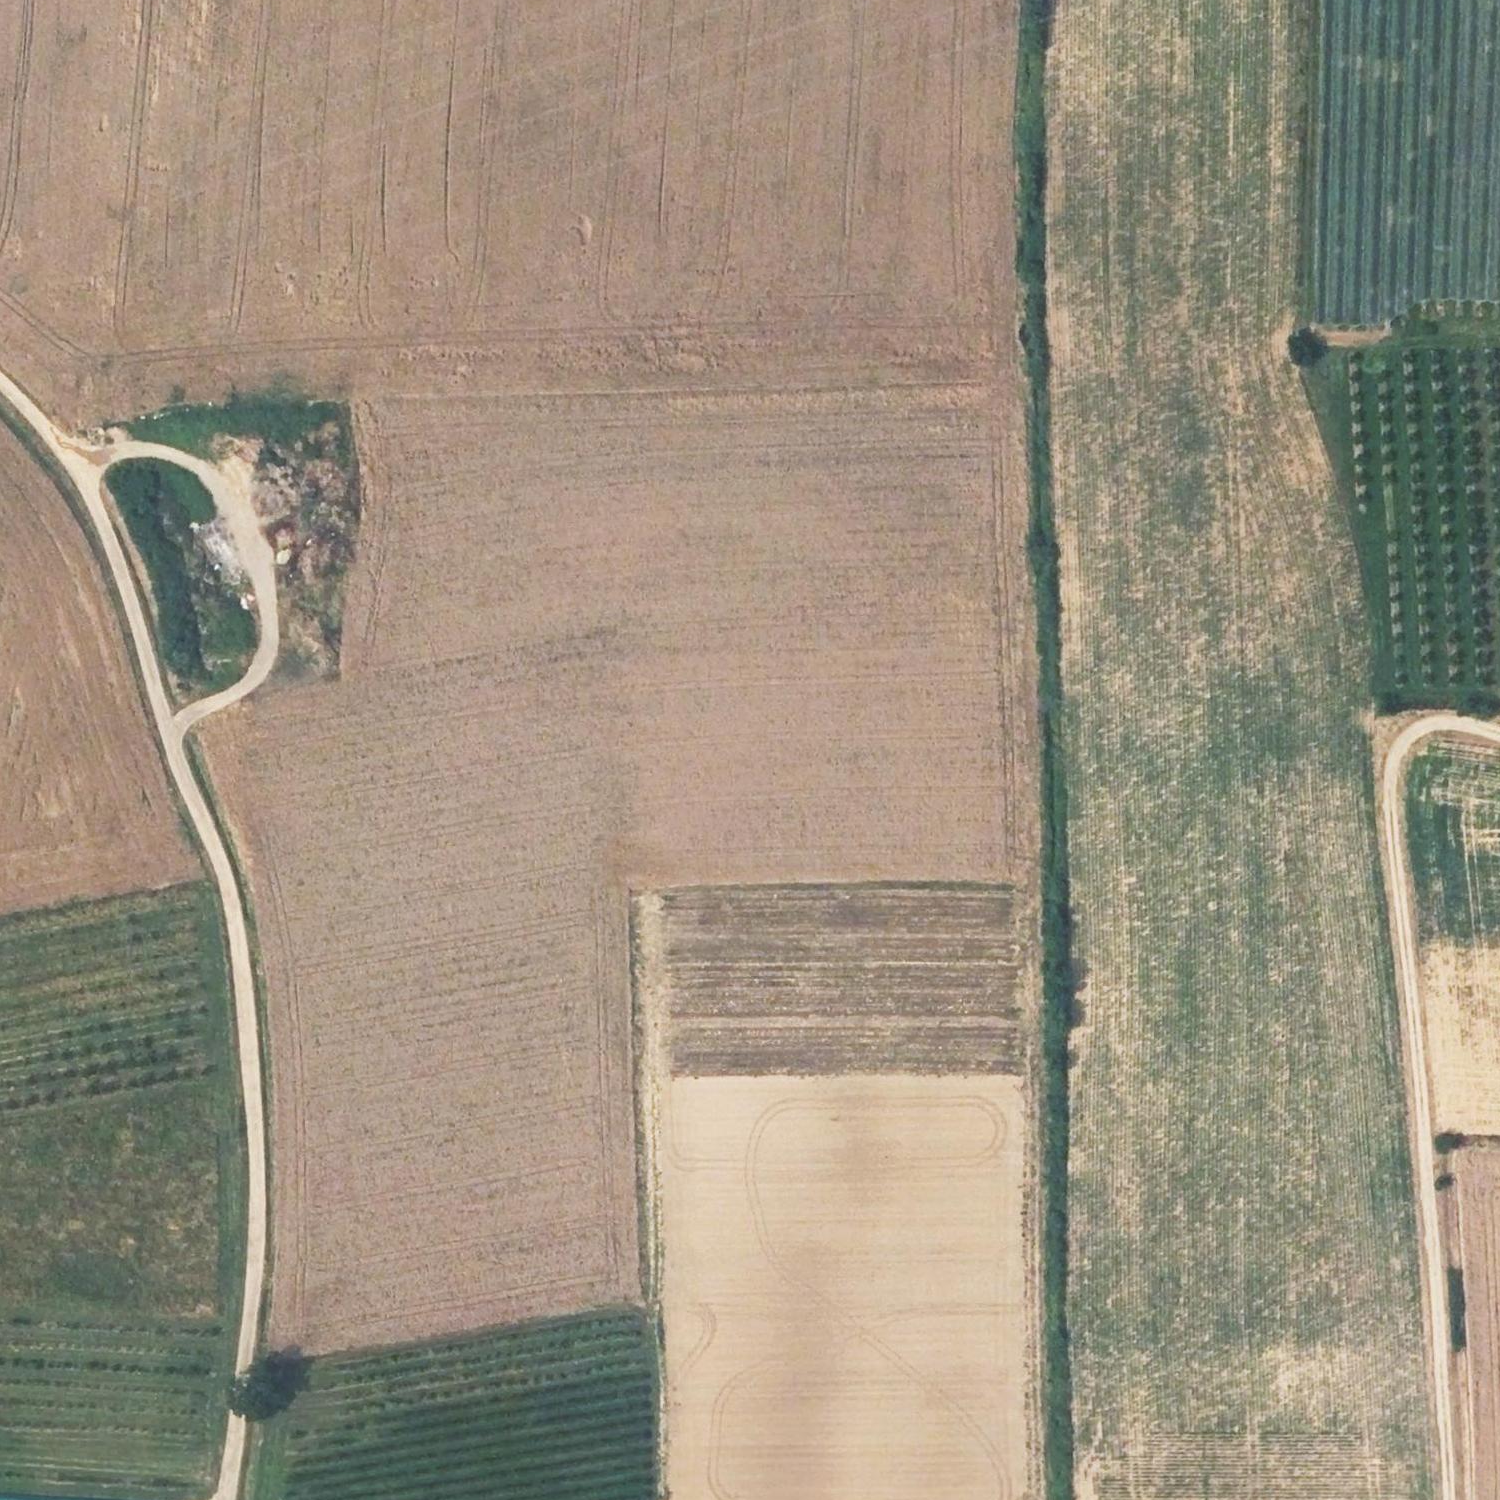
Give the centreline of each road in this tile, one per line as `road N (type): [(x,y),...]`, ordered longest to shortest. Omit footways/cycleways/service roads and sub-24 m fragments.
road 1 (track): [(0,387),(35,418),(90,491),(131,583),(184,767),(236,899),(262,1139),(232,1499)]
road 2 (track): [(1452,1499),(1423,1065),(1394,778),(1408,747),(1426,731),(1447,723),(1499,735)]

